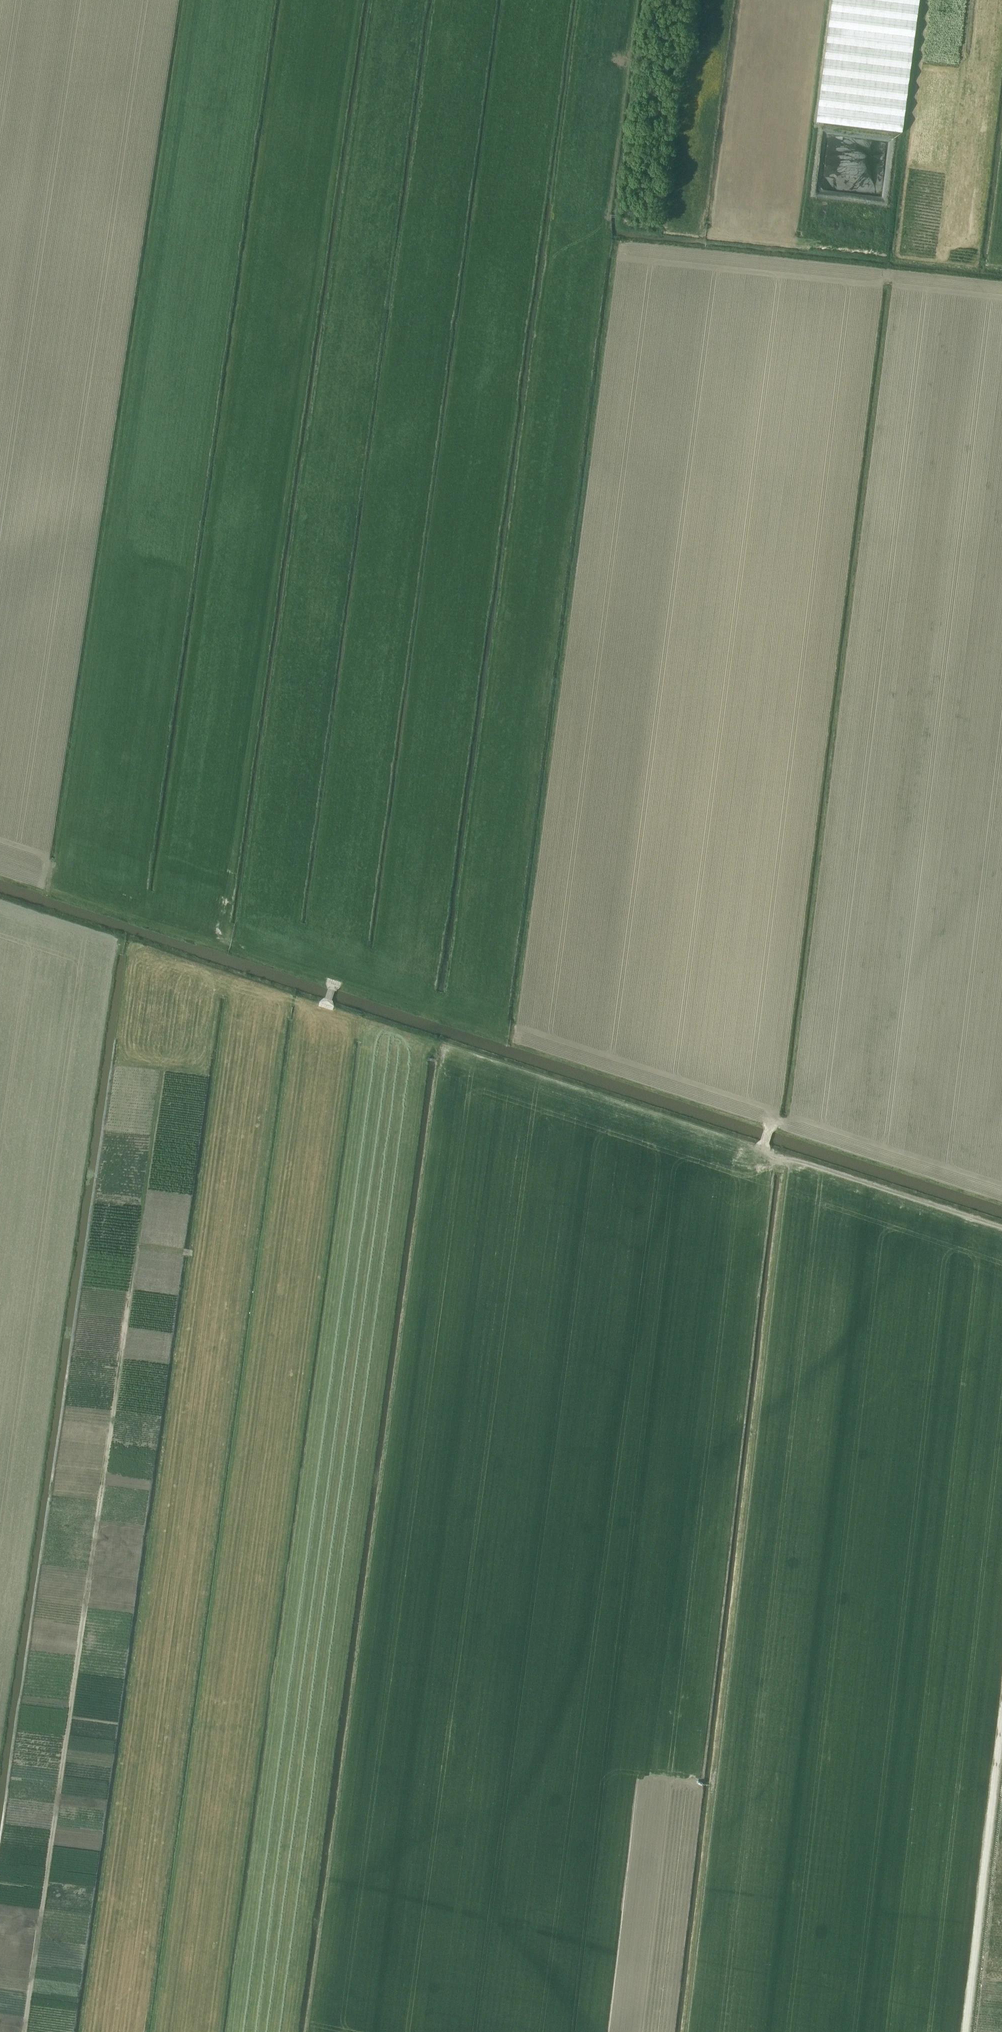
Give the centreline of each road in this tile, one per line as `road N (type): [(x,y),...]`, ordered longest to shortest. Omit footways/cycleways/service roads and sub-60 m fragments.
road 1 (track): [(25,2031),(162,1071)]
road 2 (track): [(965,2031),(1001,1720)]

